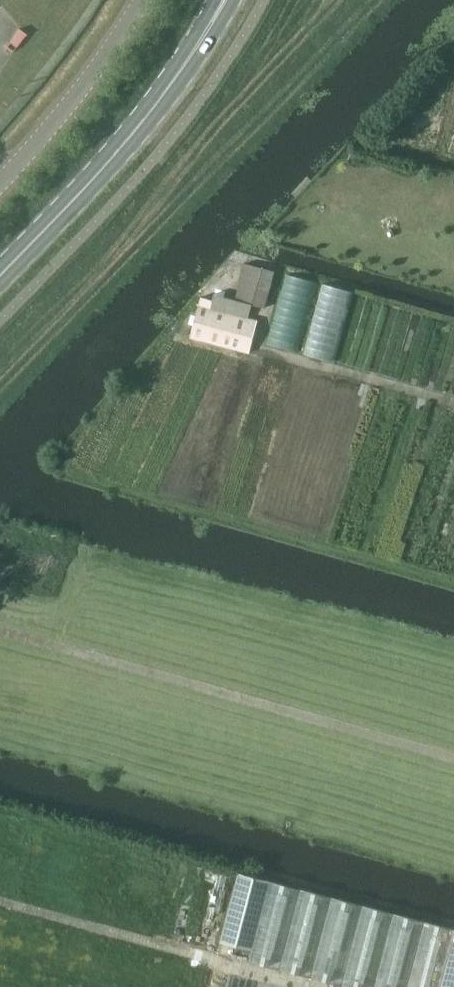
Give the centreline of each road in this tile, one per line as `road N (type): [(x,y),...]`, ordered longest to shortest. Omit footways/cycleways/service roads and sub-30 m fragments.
road 1 (primary): [(0,272),(178,72),(223,0)]
road 2 (unclassified): [(140,0),(79,92),(0,180)]
road 3 (track): [(453,403),(265,352)]

